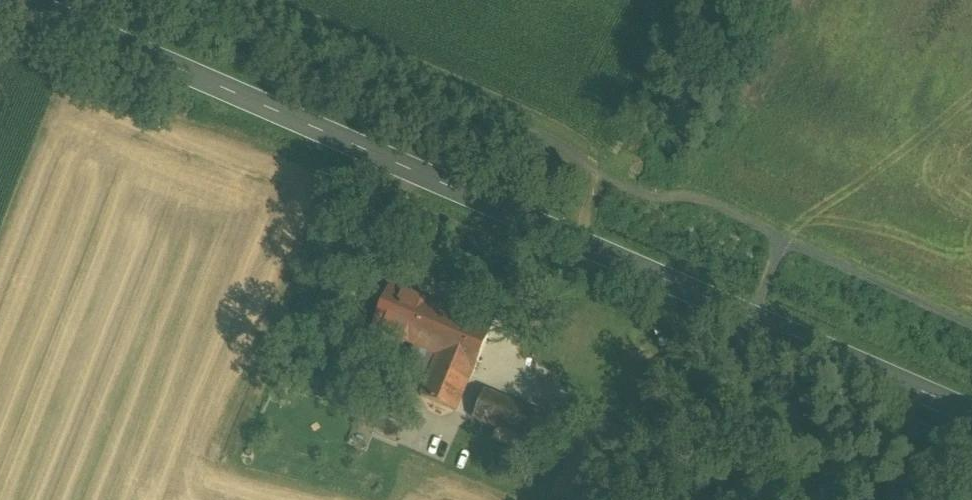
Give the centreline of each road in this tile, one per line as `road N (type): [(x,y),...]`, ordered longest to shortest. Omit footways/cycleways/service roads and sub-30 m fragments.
road 1 (secondary): [(18,0),(765,325)]
road 2 (secondary): [(765,325),(971,415)]
road 3 (unclassified): [(673,499),(765,325)]

